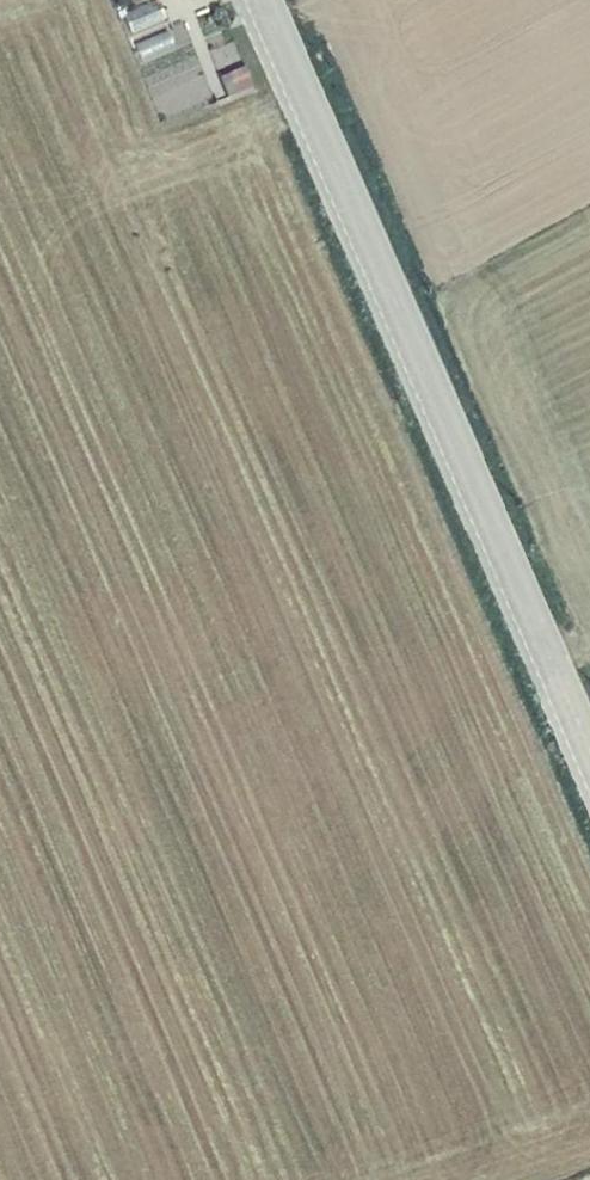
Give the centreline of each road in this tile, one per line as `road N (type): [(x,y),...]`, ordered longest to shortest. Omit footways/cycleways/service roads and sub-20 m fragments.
road 1 (tertiary): [(265,0),(589,757)]

